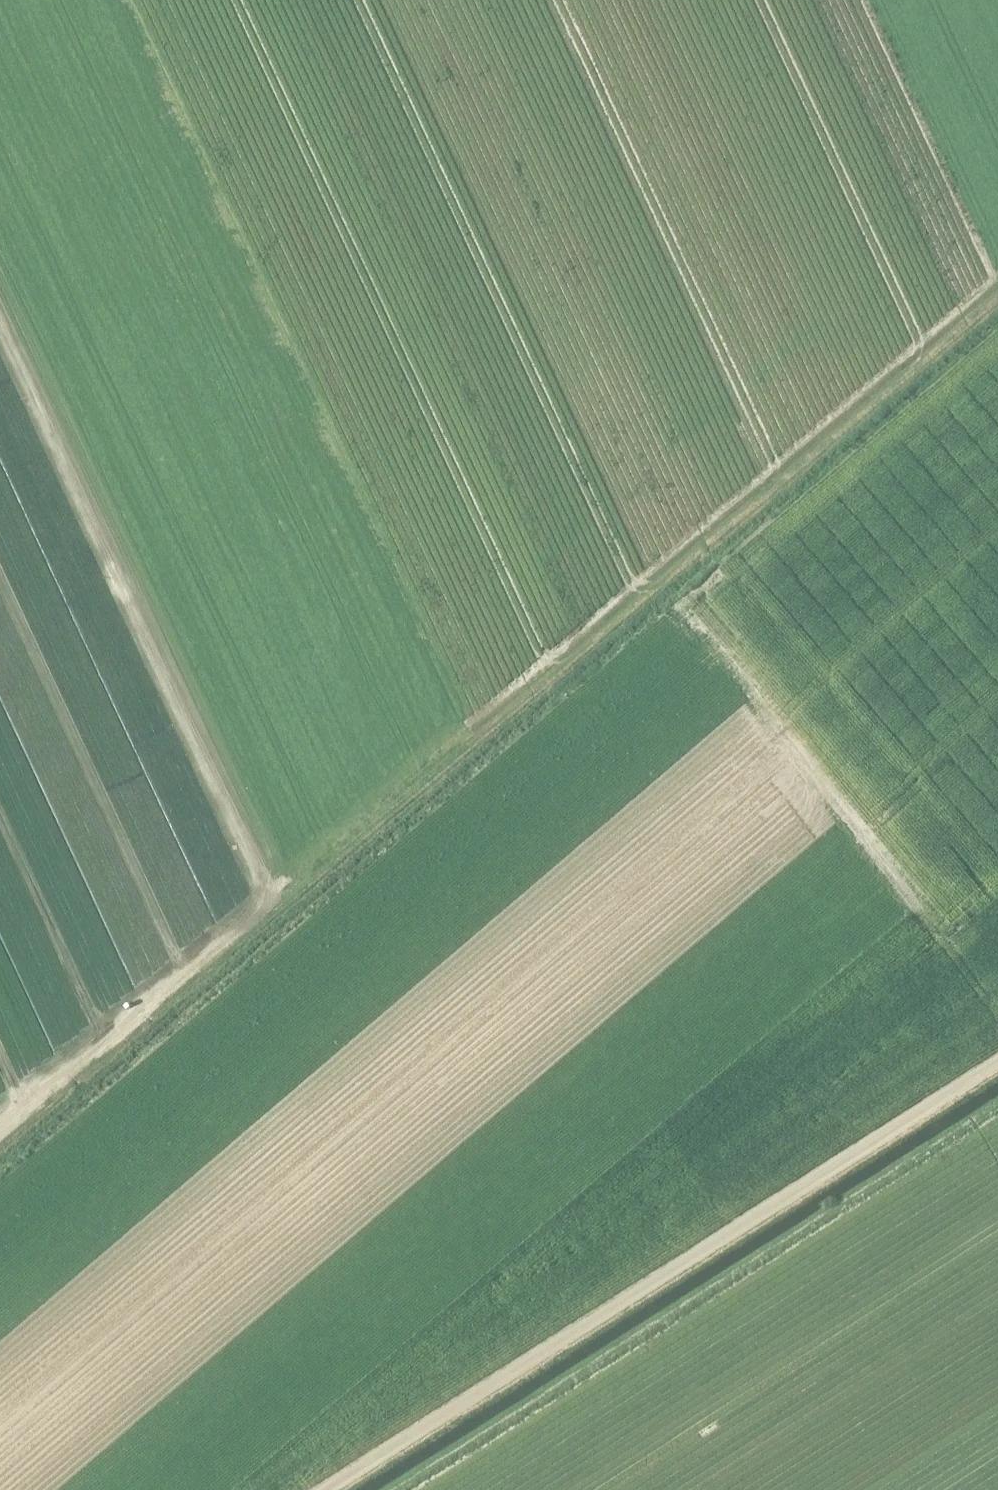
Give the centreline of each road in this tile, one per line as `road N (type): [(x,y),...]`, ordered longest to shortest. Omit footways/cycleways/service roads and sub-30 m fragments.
road 1 (track): [(319,1489),(997,1060)]

